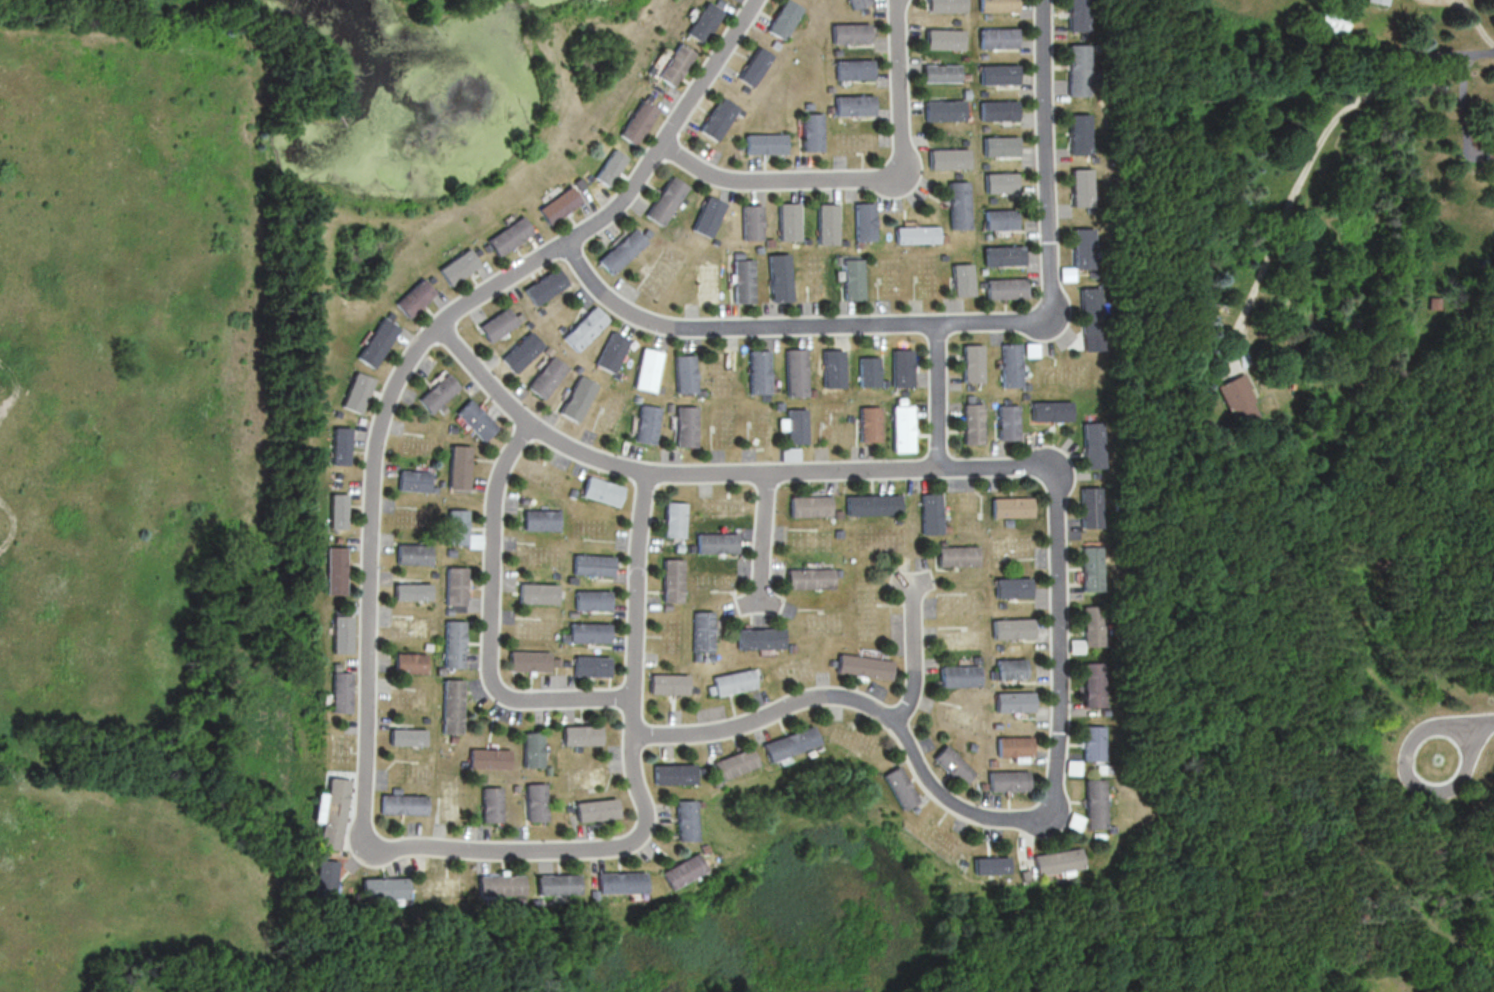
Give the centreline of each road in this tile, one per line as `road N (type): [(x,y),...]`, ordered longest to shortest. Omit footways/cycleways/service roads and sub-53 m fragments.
road 1 (residential): [(757,0),(616,210),(453,309),(390,380),(369,460),(361,815),(368,843),(388,851),(546,853),(617,847),(640,835),(646,811),(632,748),(636,547),(646,475)]
road 2 (residential): [(437,323),(530,427),(646,475),(1002,466),(1050,476),(1059,706),(1053,788),(1039,817),(986,819),(955,808),(923,781),(887,716),(838,695),(805,698),(707,732),(634,734)]
road 3 (residential): [(1043,0),(1049,296),(1042,318),(675,326),(639,317),(608,297),(568,242)]
road 4 (residential): [(665,140),(732,180),(896,172),(903,148),(899,0)]
road 5 (residential): [(530,427),(508,453),(493,495),(488,668),(501,694),(535,700)]
road 6 (residential): [(894,723),(913,682),(913,578)]
road 7 (residential): [(937,468),(934,323)]
road 8 (residential): [(767,474),(758,609)]

